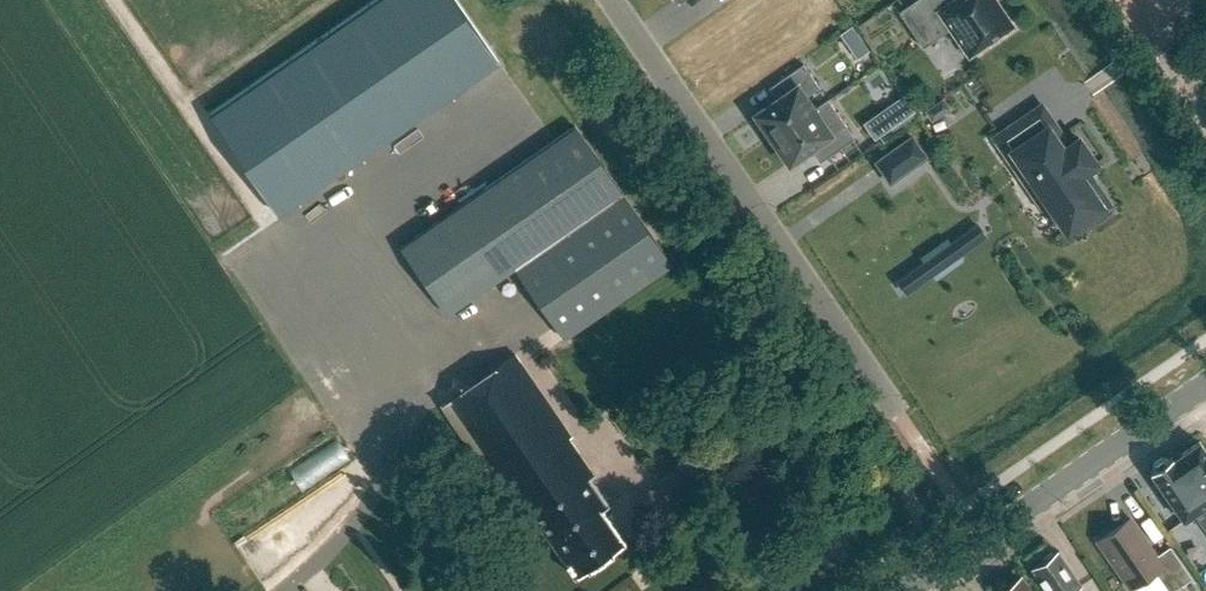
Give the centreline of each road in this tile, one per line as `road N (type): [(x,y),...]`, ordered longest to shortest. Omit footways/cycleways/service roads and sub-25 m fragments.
road 1 (residential): [(616,0),(901,416)]
road 2 (tertiary): [(909,590),(1205,385)]
road 3 (unclassified): [(1205,108),(1132,0)]

